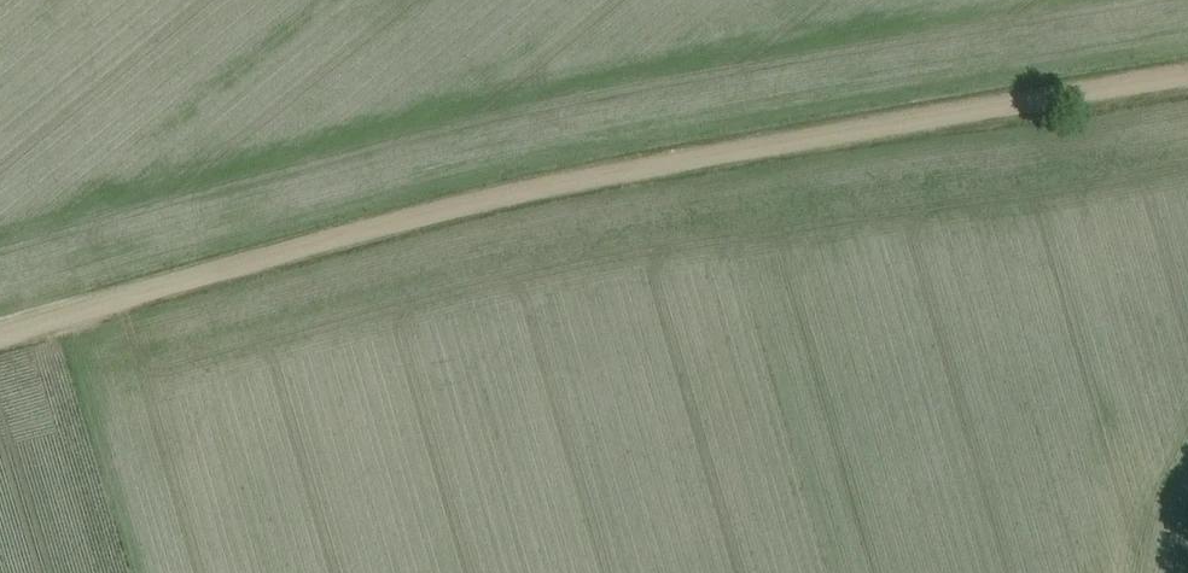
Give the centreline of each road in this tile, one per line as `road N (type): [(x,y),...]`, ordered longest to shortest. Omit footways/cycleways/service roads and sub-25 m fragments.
road 1 (track): [(0,333),(471,202),(1187,74)]

